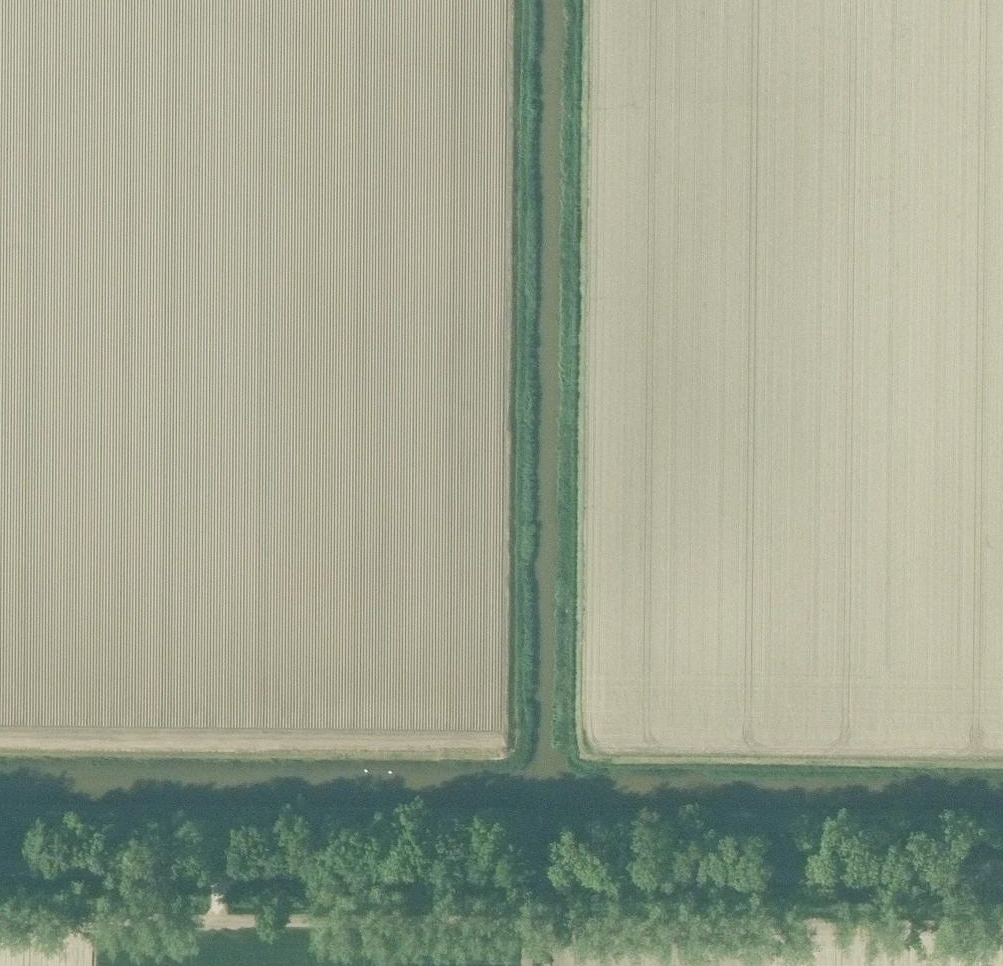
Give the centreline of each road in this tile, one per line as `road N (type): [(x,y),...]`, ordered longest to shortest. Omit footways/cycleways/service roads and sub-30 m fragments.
road 1 (unclassified): [(1002,877),(0,868)]

